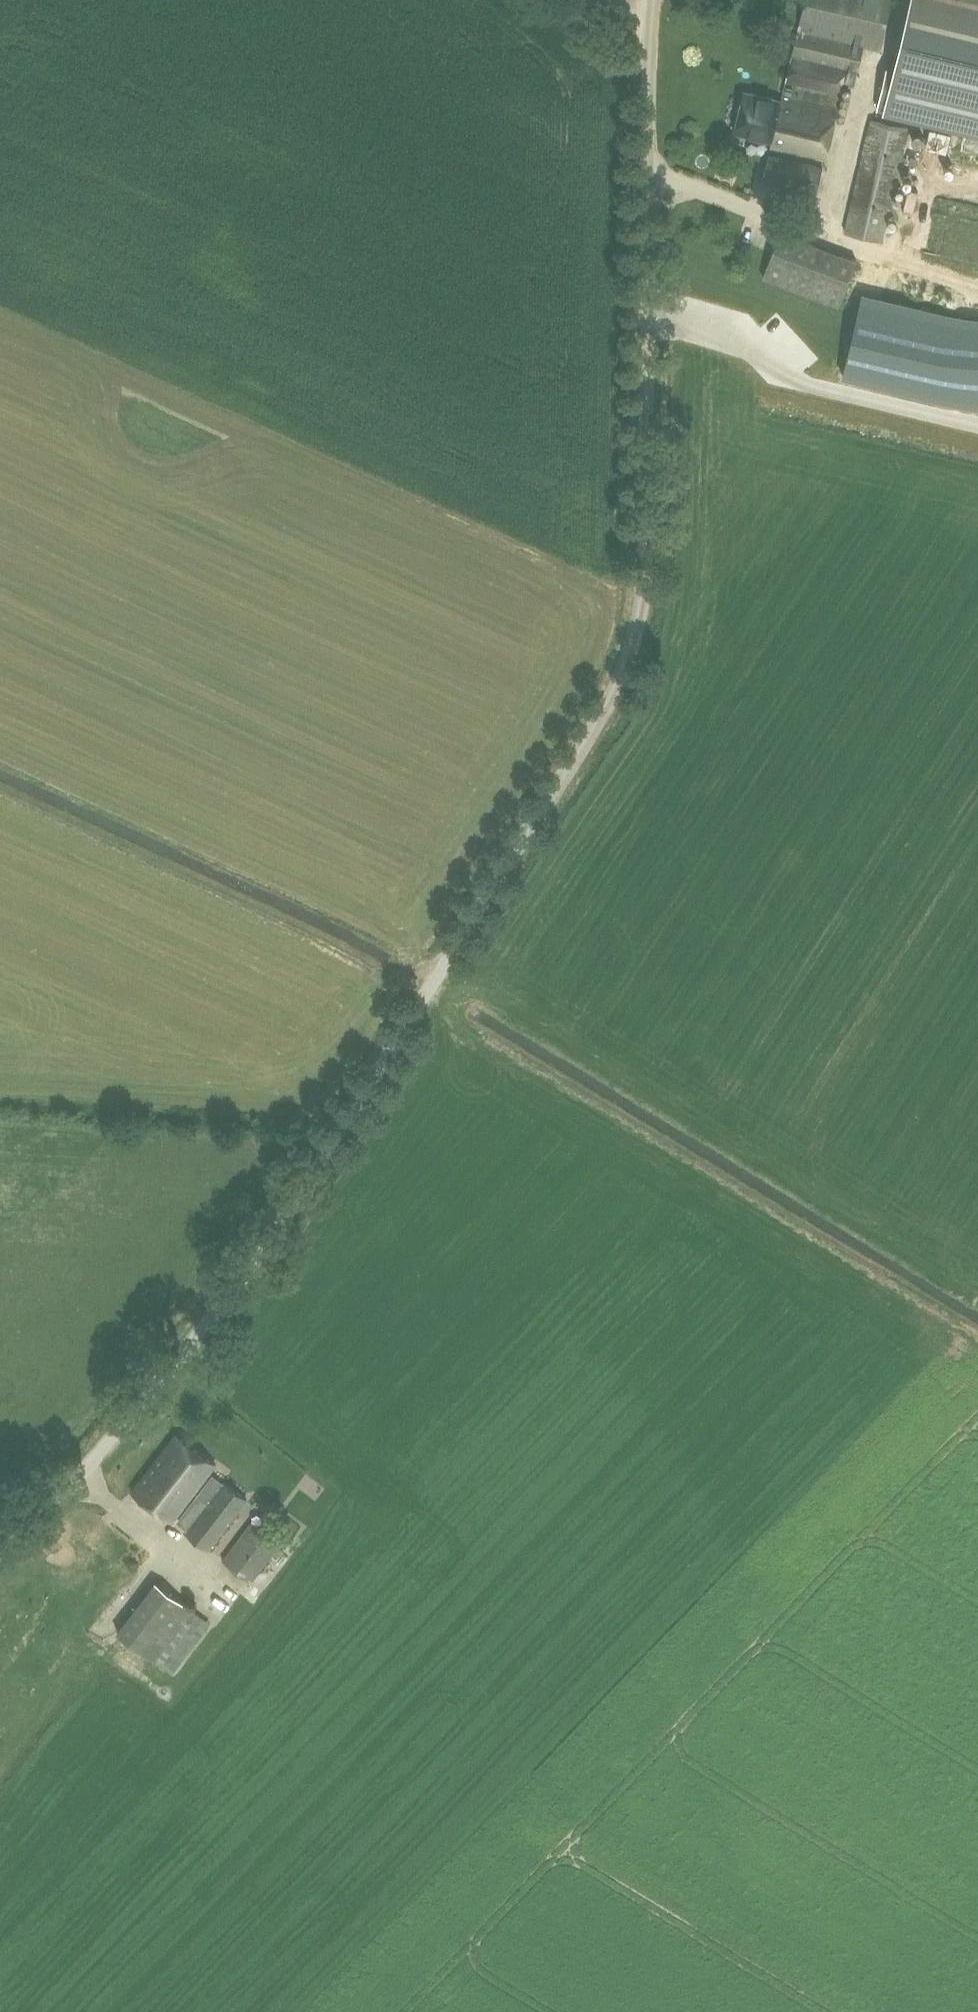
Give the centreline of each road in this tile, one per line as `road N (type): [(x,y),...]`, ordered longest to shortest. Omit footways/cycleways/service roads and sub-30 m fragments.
road 1 (unclassified): [(0,1552),(88,1462),(272,1239),(617,688),(645,566),(652,0)]

